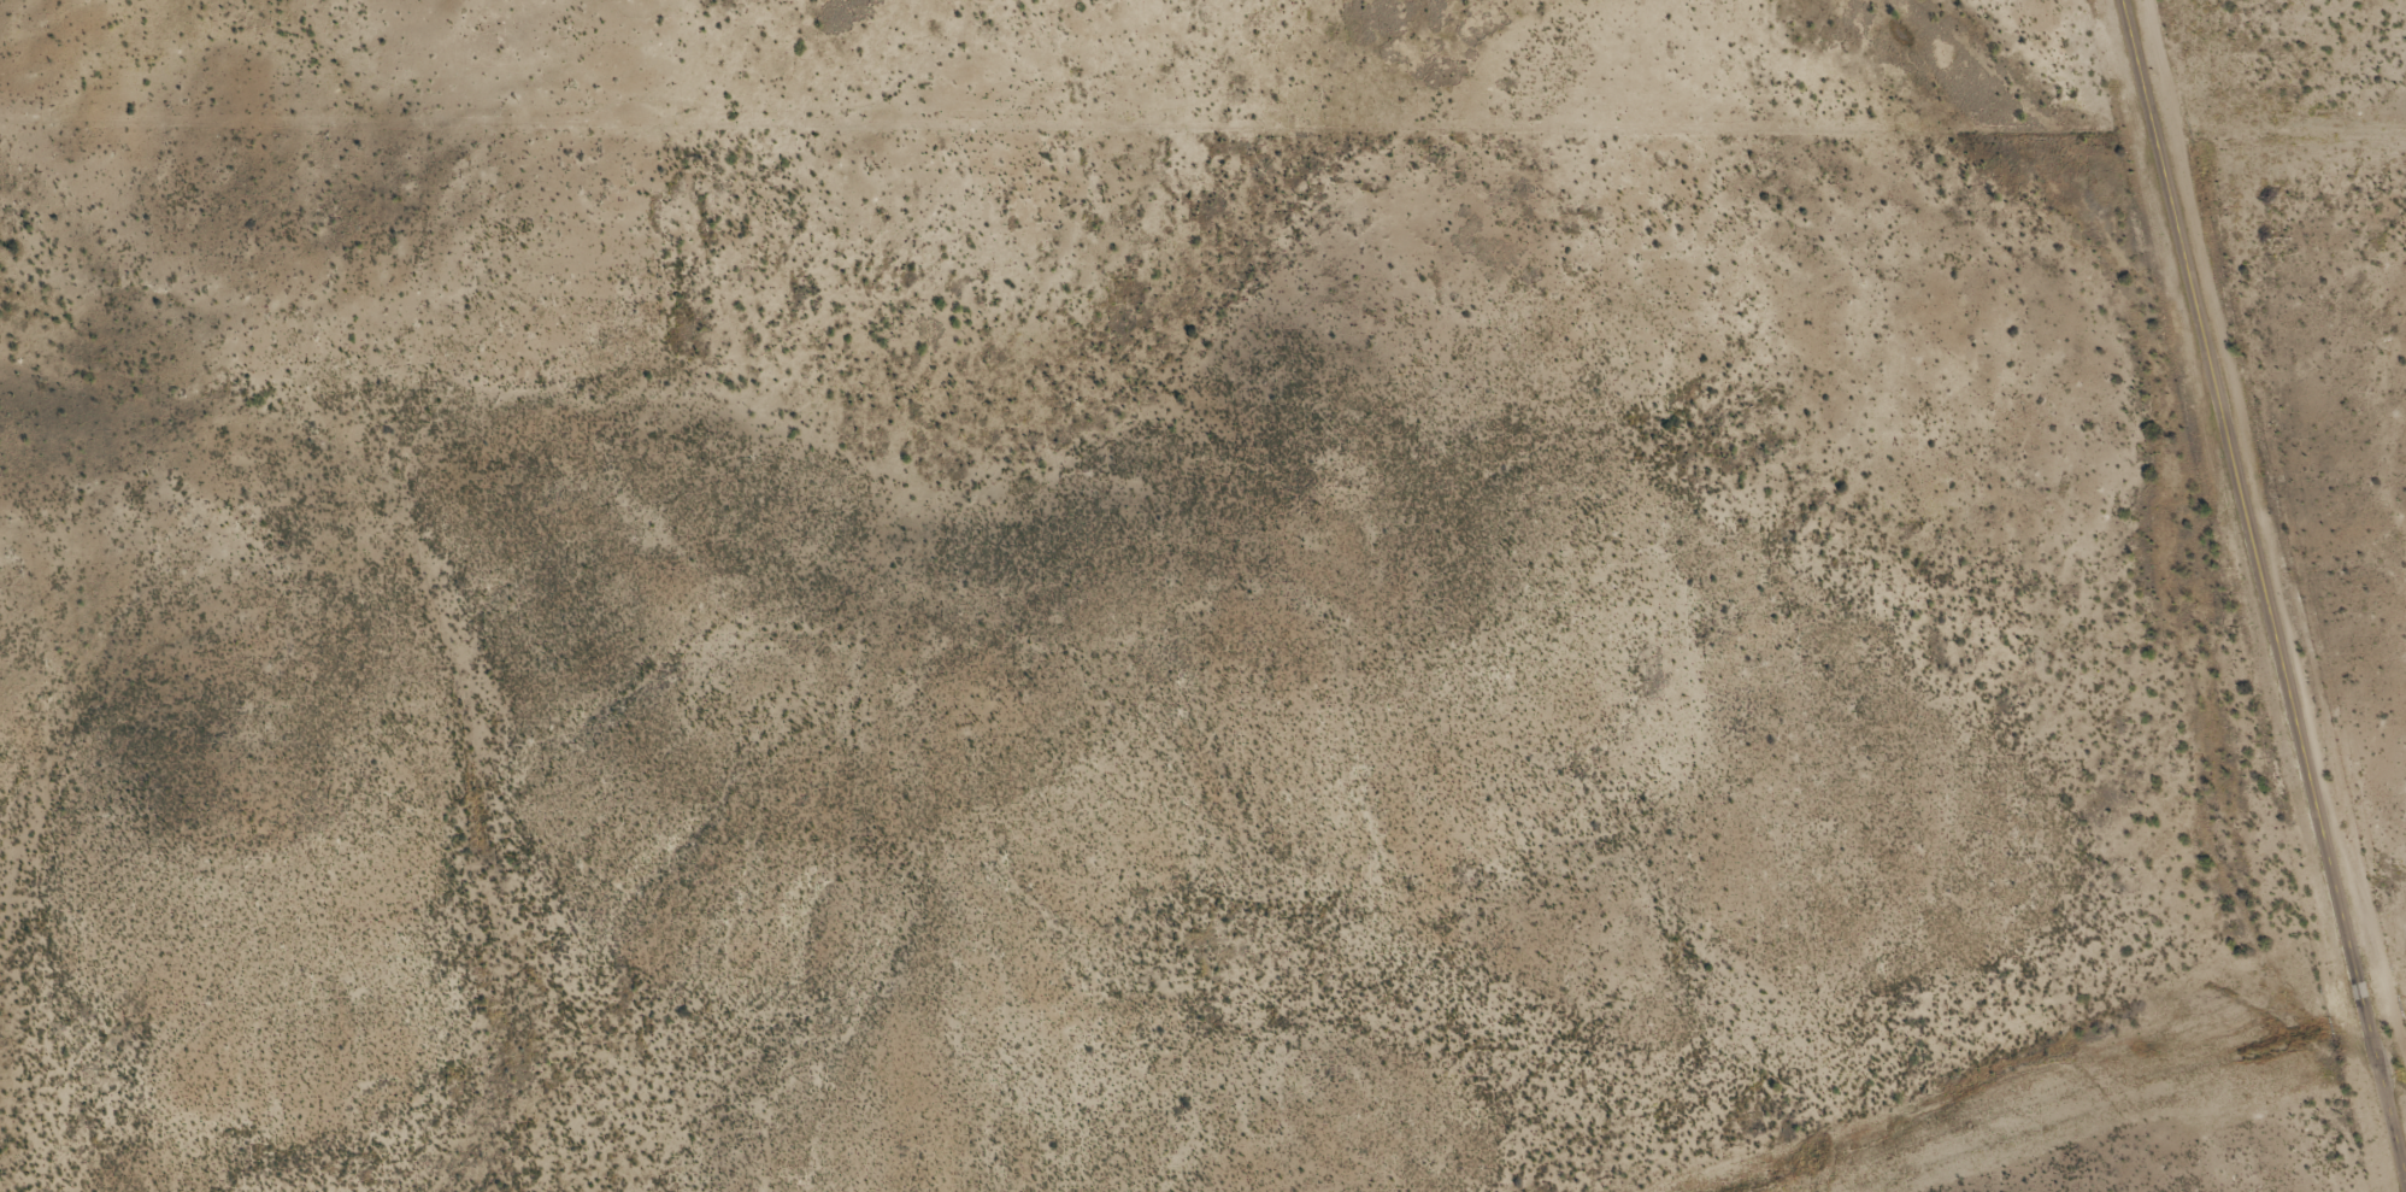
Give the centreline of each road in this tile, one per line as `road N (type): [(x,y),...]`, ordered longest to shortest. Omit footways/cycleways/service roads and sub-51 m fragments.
road 1 (tertiary): [(2124,0),(2405,1176)]

